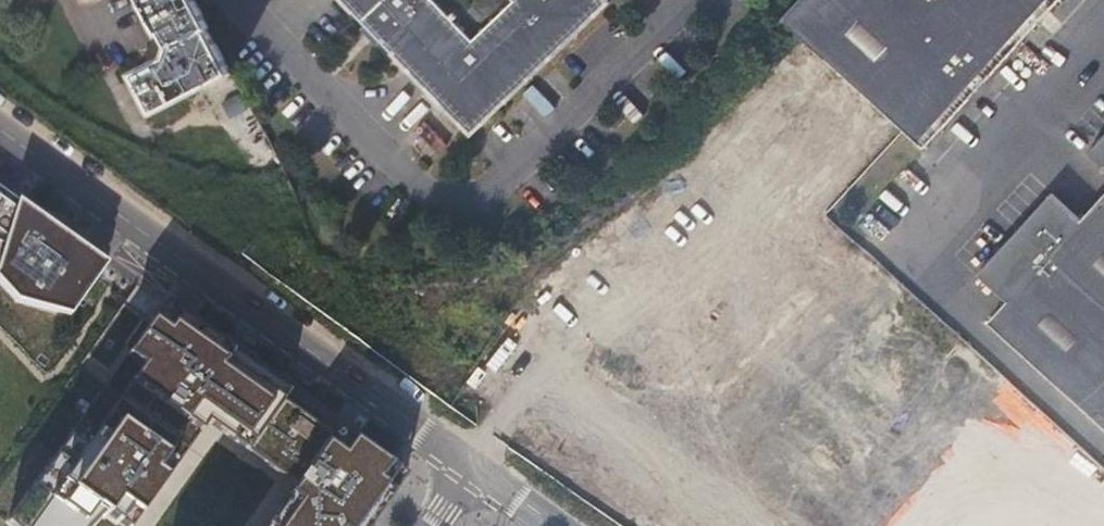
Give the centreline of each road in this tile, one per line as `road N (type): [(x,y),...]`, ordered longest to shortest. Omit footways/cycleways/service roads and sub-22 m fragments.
road 1 (residential): [(0,135),(471,473)]

